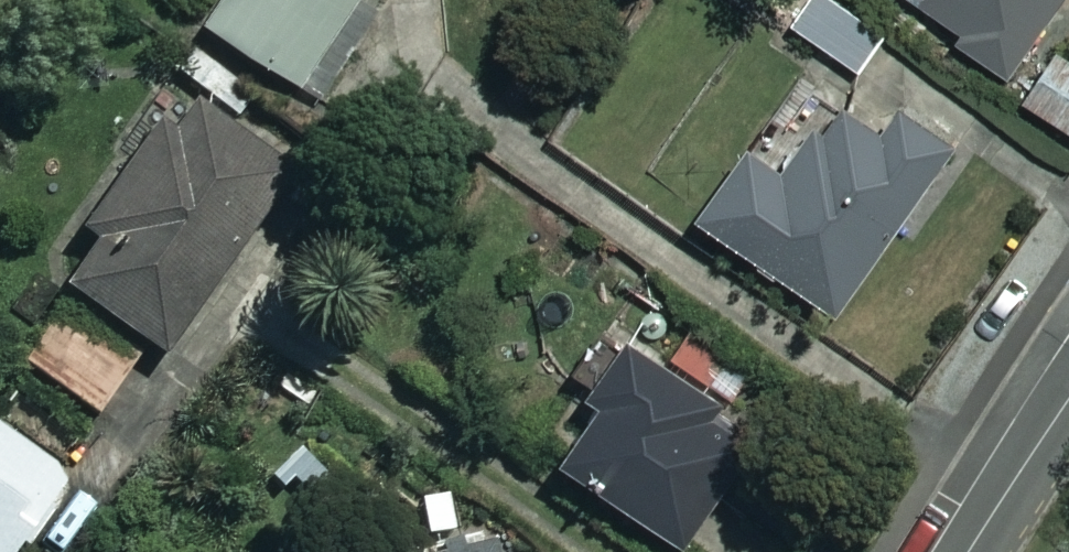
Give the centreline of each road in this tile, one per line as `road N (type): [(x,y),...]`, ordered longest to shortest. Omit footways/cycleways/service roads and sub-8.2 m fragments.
road 1 (residential): [(968,551),(1068,400)]

